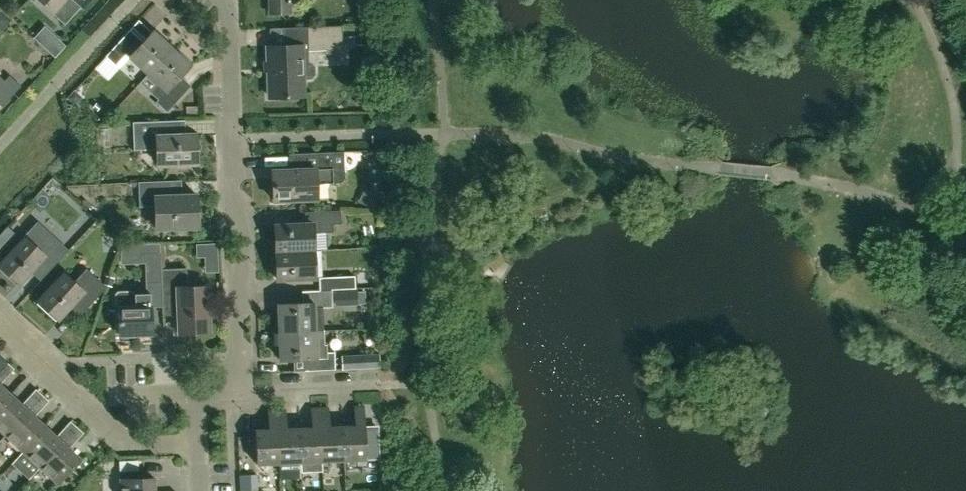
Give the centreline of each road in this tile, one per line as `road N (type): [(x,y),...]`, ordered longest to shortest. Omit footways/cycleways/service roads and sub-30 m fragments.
road 1 (residential): [(214,0),(232,41),(243,361),(217,394)]
road 2 (residential): [(198,442),(124,443),(0,328)]
road 3 (residential): [(217,394),(382,388)]

